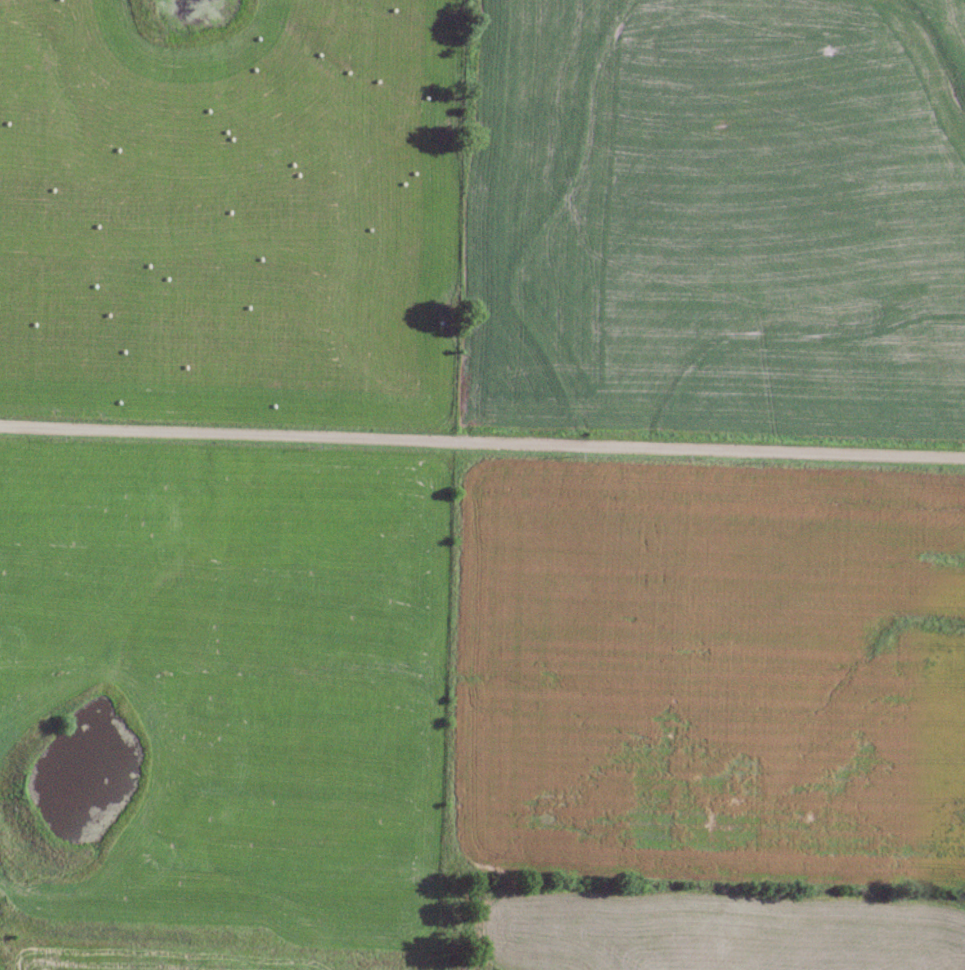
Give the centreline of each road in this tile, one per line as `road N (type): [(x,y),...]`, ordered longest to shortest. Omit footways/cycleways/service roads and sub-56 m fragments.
road 1 (residential): [(964,462),(0,429)]

